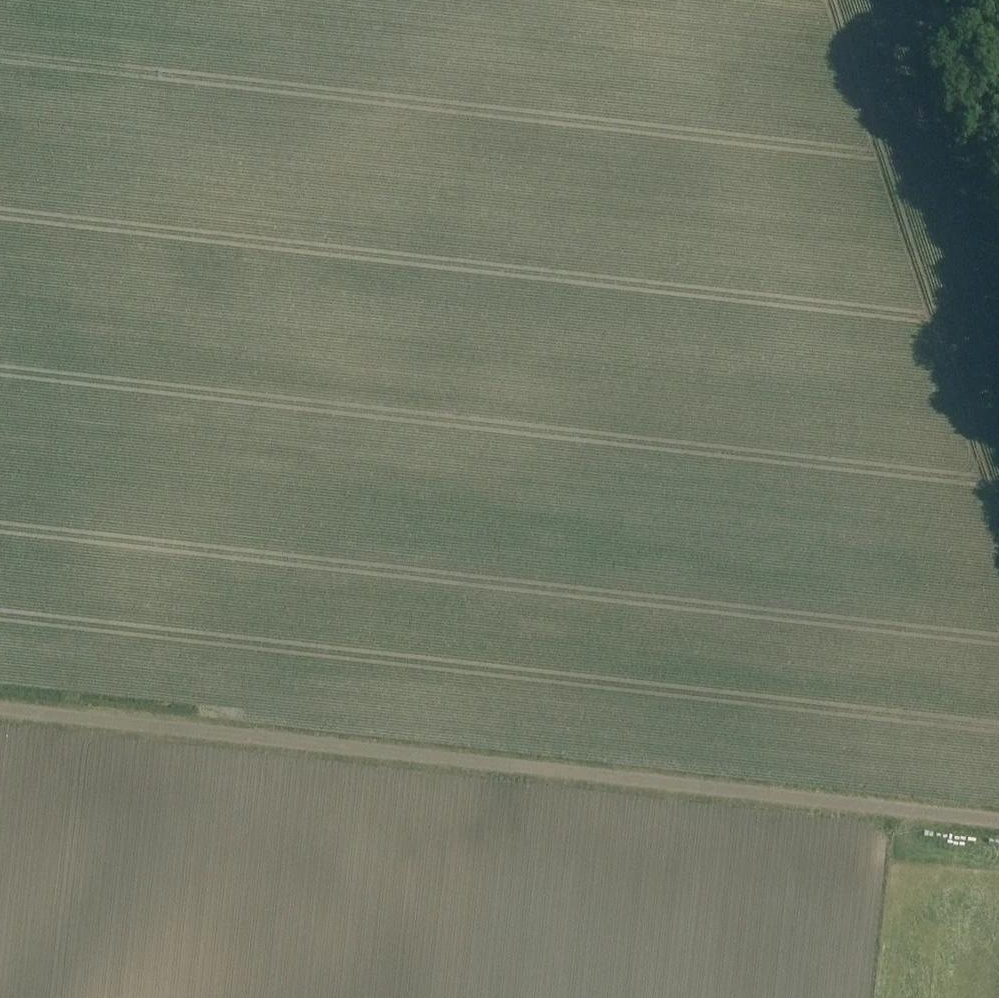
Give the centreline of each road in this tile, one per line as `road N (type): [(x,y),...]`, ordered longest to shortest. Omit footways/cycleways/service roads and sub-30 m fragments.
road 1 (unclassified): [(998,822),(0,705)]
road 2 (unclassified): [(998,193),(935,0)]

